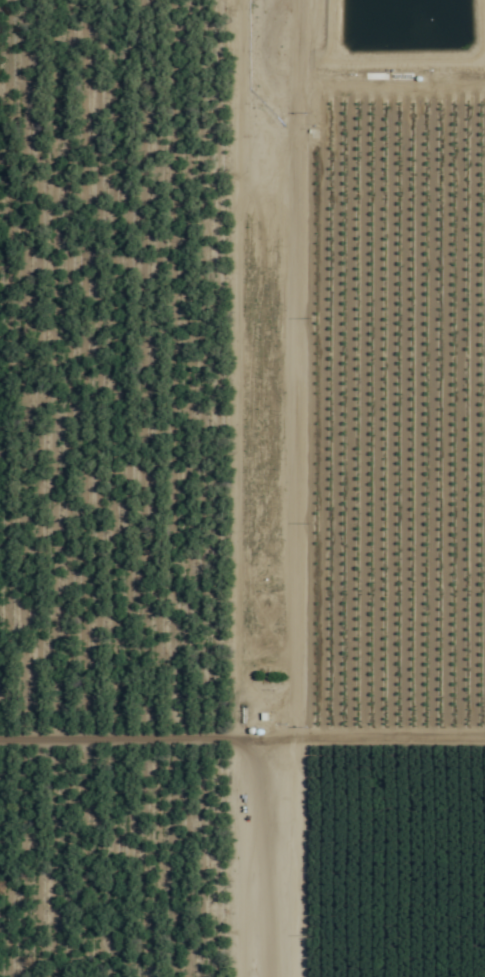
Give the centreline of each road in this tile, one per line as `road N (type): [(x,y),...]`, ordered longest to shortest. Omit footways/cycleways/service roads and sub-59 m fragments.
road 1 (residential): [(264,0),(268,976)]
road 2 (track): [(484,741),(0,735)]

